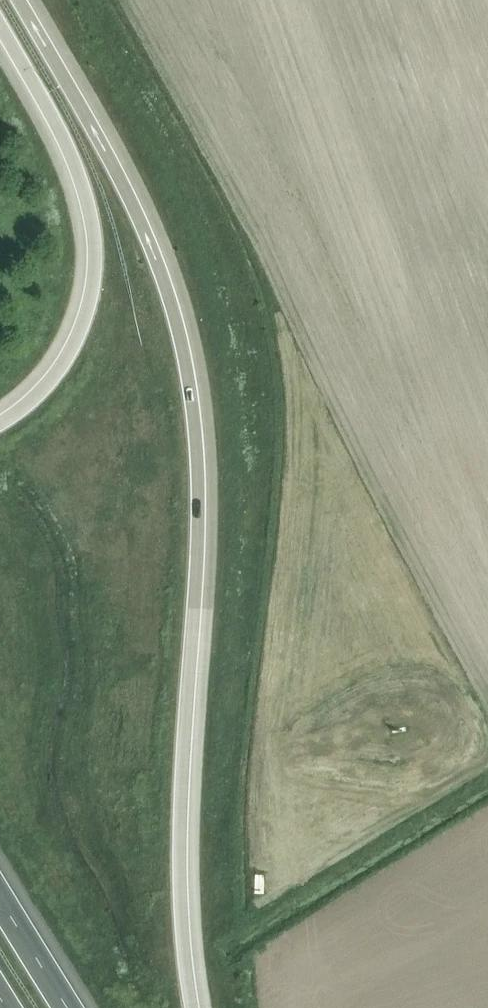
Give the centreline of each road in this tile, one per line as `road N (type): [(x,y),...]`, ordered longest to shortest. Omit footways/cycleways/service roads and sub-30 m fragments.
road 1 (motorway): [(196,1007),(186,774),(199,460),(191,388),(117,175),(12,0)]
road 2 (motorway): [(0,25),(50,115),(81,195),(91,265),(71,348),(0,424)]
road 3 (motorway): [(68,1007),(0,897)]

